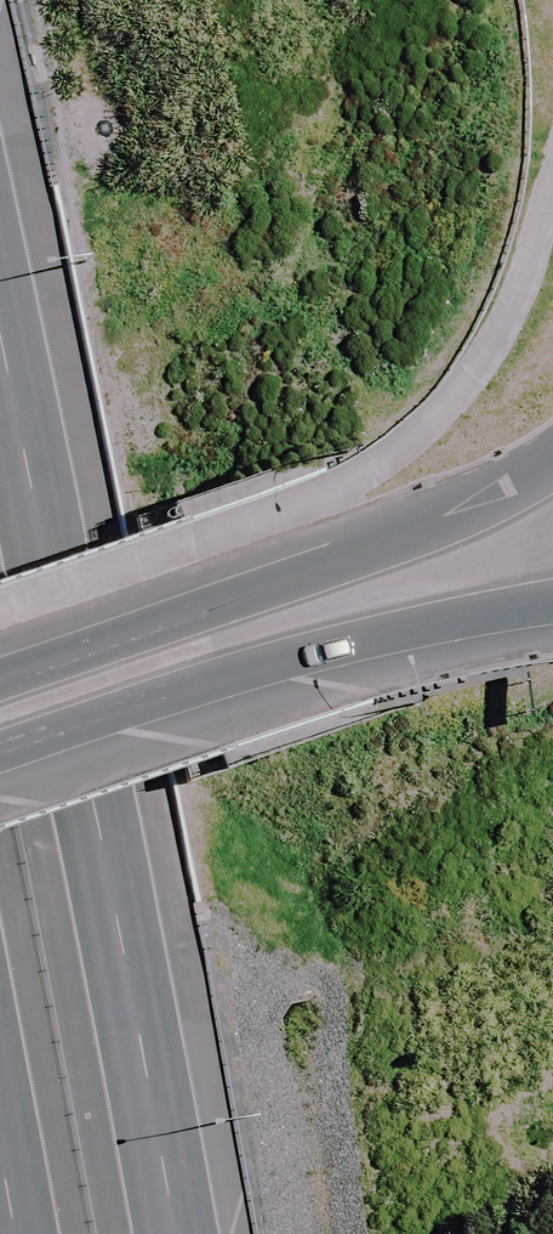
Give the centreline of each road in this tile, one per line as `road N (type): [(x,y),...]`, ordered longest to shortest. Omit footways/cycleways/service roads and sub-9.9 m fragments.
road 1 (motorway): [(0,345),(103,845),(172,1233)]
road 2 (primary): [(0,650),(518,478),(552,450)]
road 3 (primary): [(552,604),(209,675),(0,745)]
road 4 (motorway): [(24,1233),(0,1093)]

